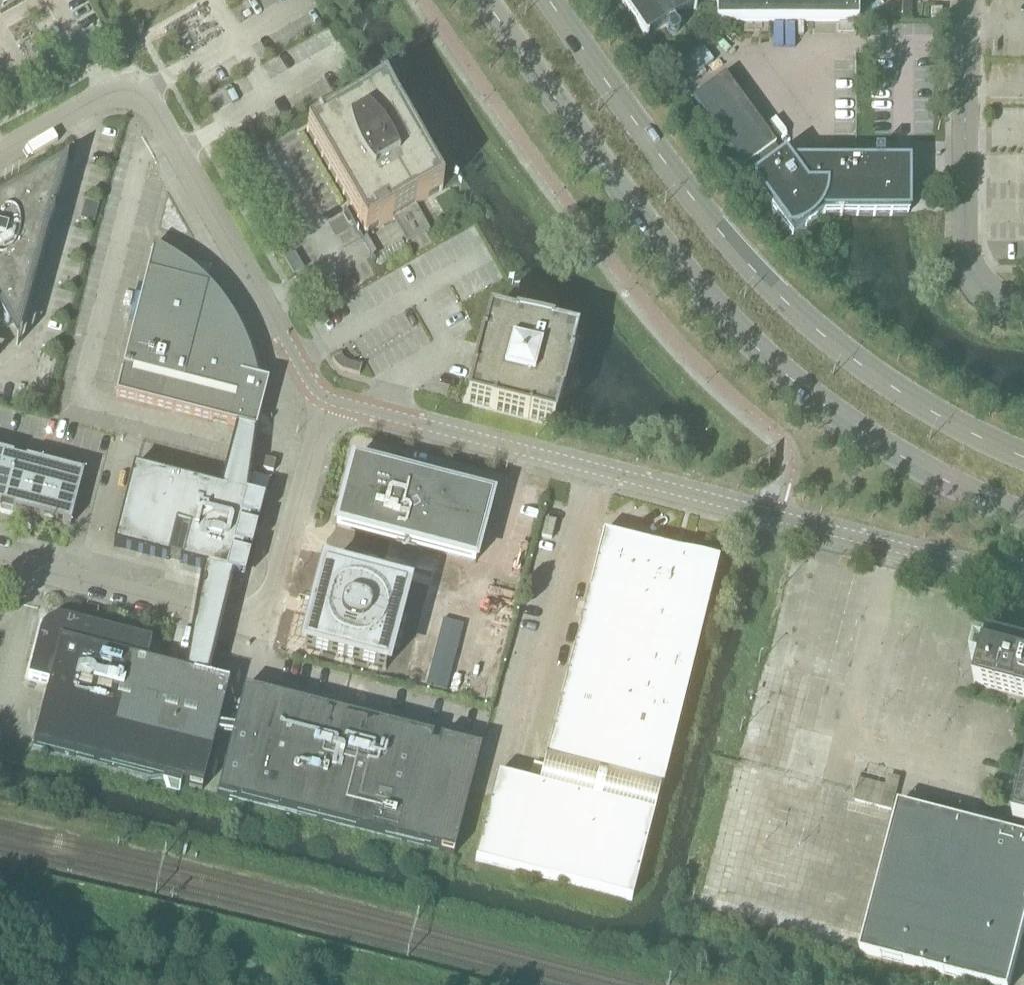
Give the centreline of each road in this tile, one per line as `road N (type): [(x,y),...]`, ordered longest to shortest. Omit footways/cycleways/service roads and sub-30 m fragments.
road 1 (primary): [(485,0),(621,196),(705,298),(802,389),(931,473),(1023,513)]
road 2 (unclassified): [(1023,578),(332,398)]
road 3 (primary): [(1023,454),(938,415),(839,348),(766,284),(682,189),(552,0)]
road 4 (unclassified): [(332,398),(312,387),(295,362),(143,99),(111,95),(0,159)]
road 5 (unclassified): [(332,398),(267,608),(243,620),(0,554)]
road 6 (unclassified): [(1023,297),(994,296),(972,279),(962,239),(963,0)]

